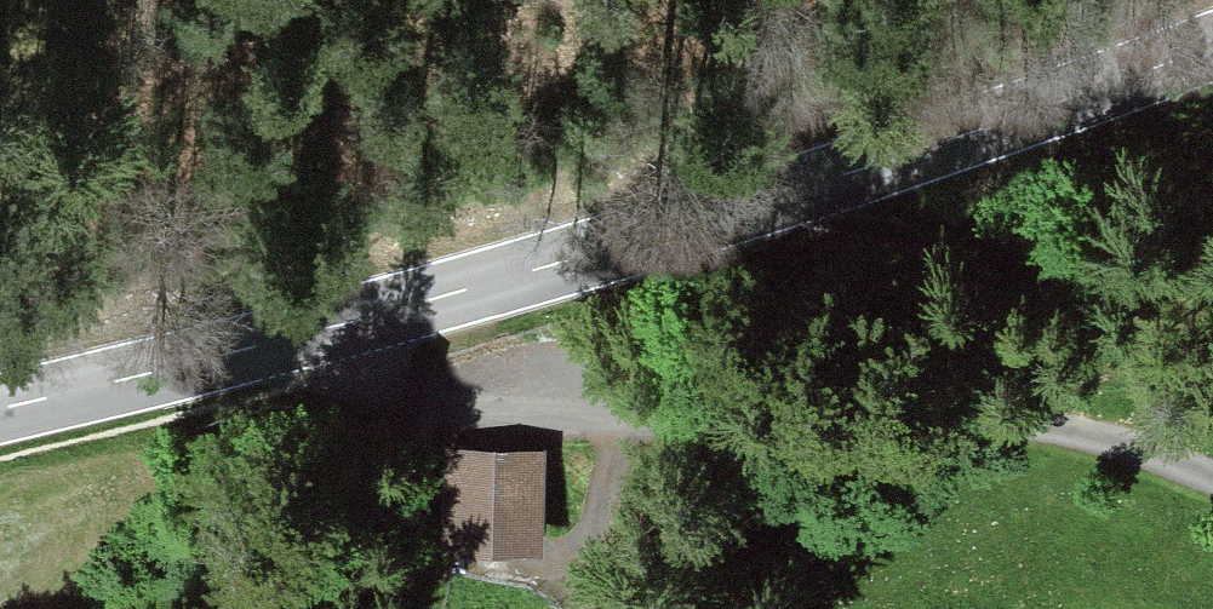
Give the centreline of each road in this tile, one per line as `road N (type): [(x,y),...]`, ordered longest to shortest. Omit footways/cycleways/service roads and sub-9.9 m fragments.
road 1 (secondary): [(1212,48),(333,326),(0,410)]
road 2 (track): [(1212,485),(1052,430),(893,399),(397,368),(333,326)]

